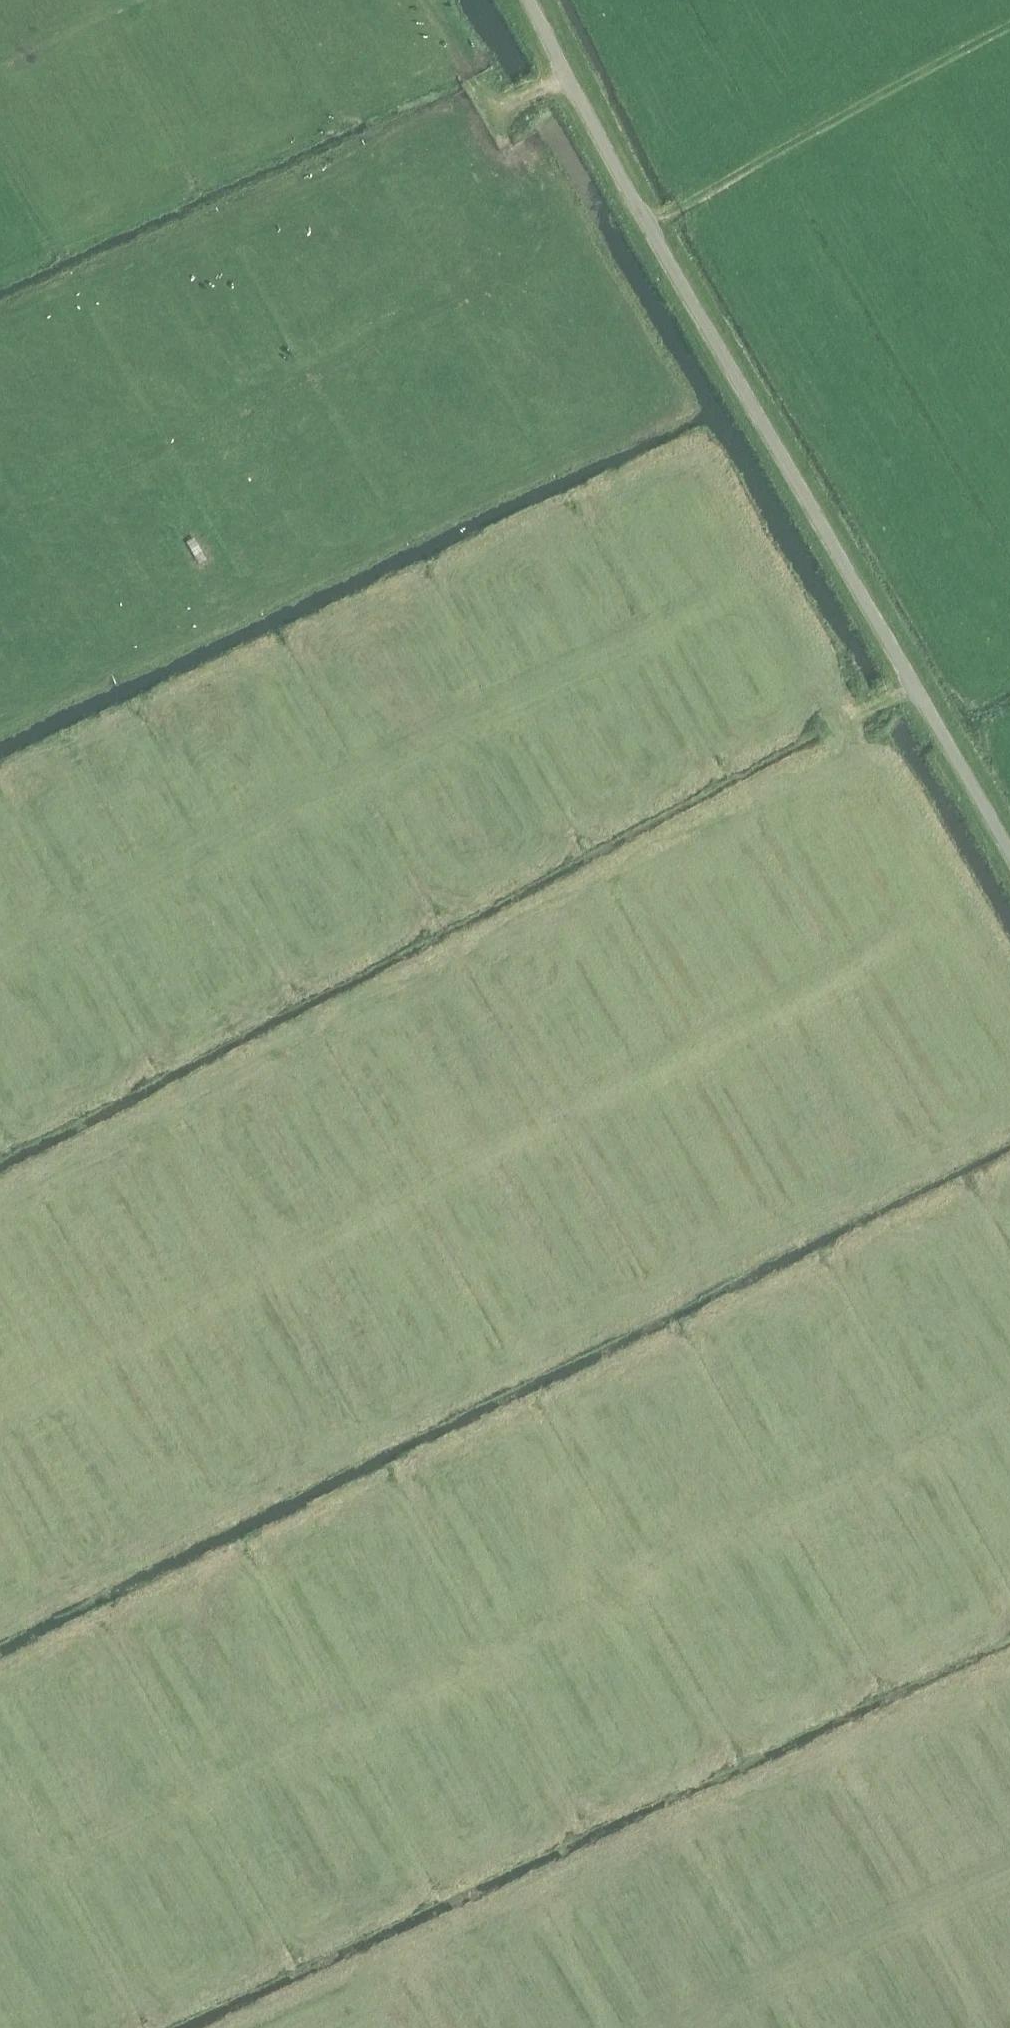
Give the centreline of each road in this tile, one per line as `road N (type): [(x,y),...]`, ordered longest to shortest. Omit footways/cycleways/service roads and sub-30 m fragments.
road 1 (unclassified): [(1009,851),(651,233),(533,0)]
road 2 (track): [(1009,26),(646,223)]

